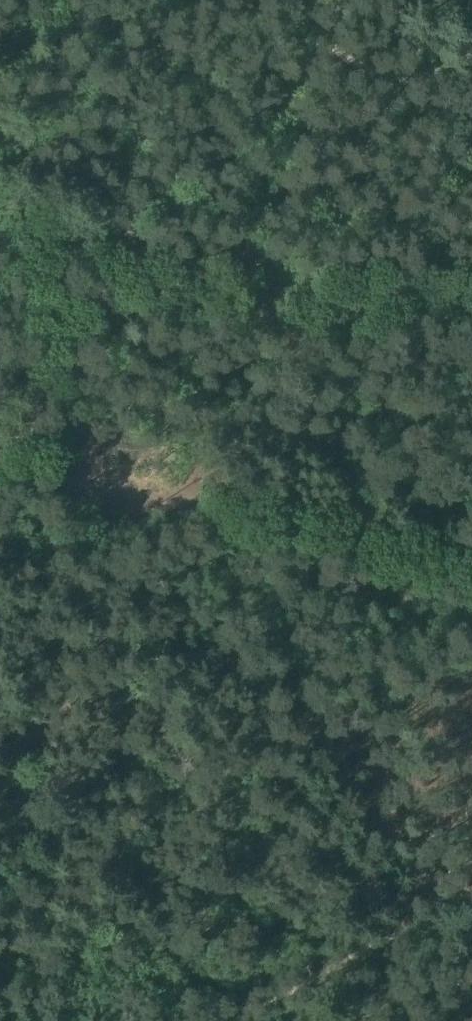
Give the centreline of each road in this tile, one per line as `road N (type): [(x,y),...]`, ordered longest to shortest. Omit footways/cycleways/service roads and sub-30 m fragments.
road 1 (track): [(471,588),(201,522)]
road 2 (track): [(201,522),(21,494)]

